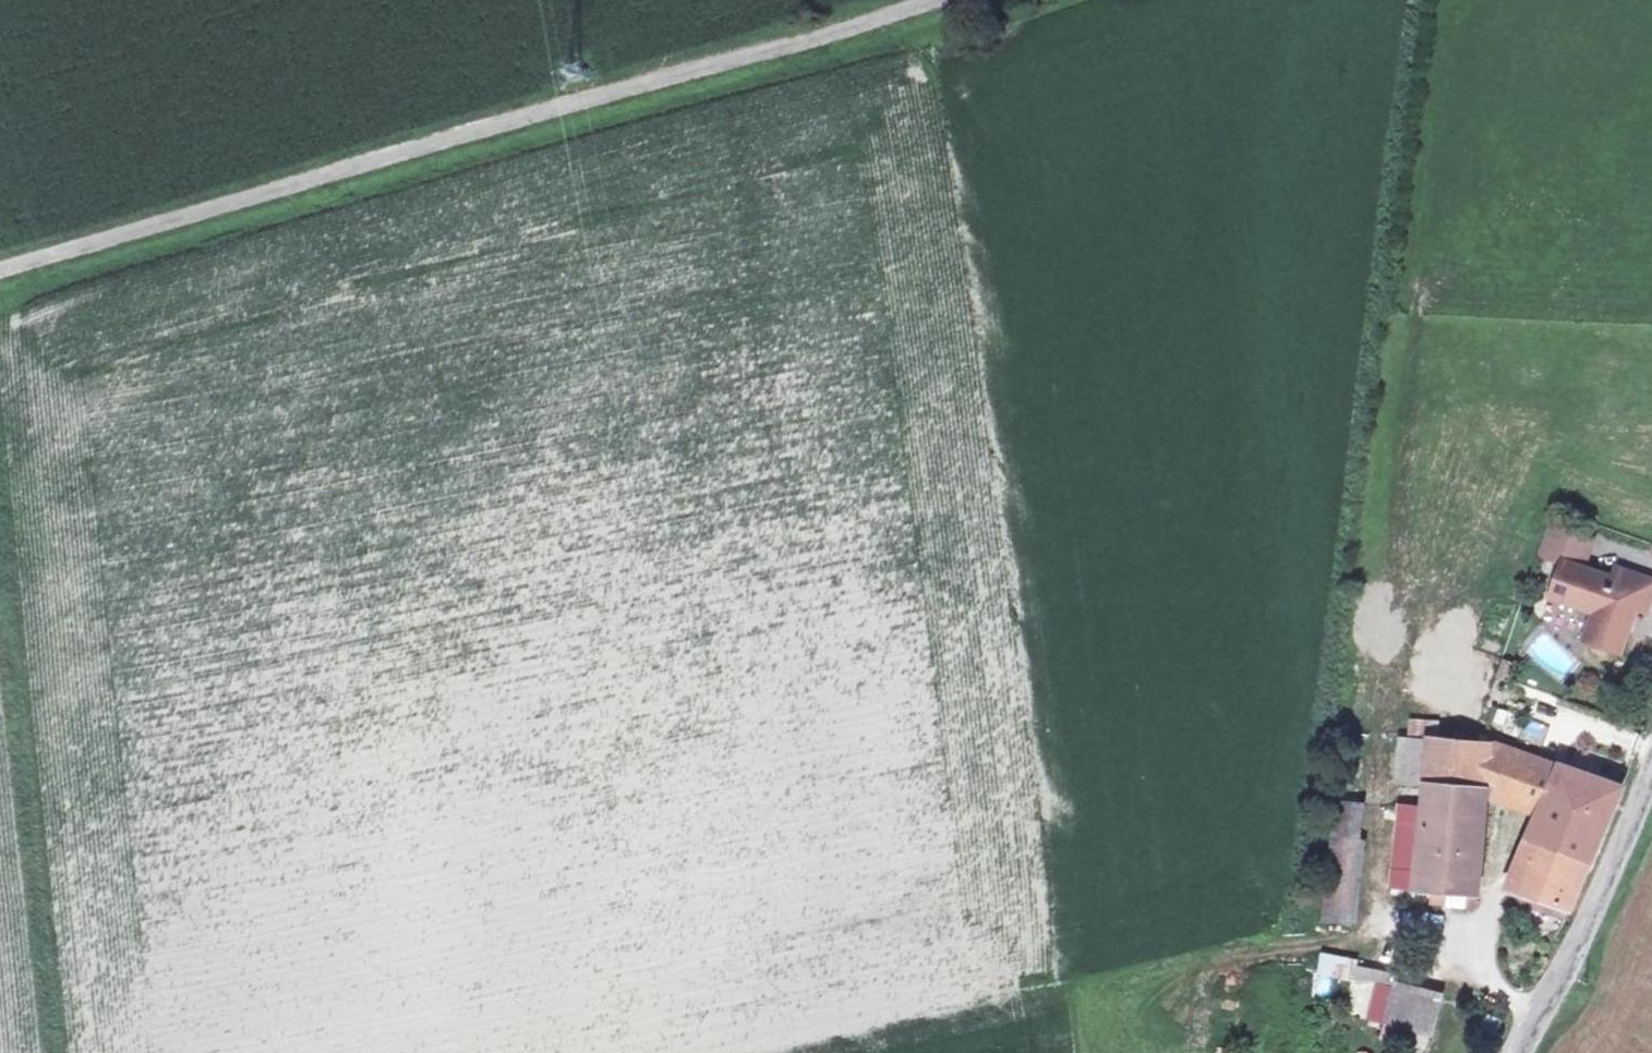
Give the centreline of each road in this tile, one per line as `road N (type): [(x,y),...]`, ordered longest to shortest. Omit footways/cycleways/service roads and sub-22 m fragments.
road 1 (unclassified): [(0,273),(934,0)]
road 2 (unclassified): [(1515,1052),(1651,745)]

